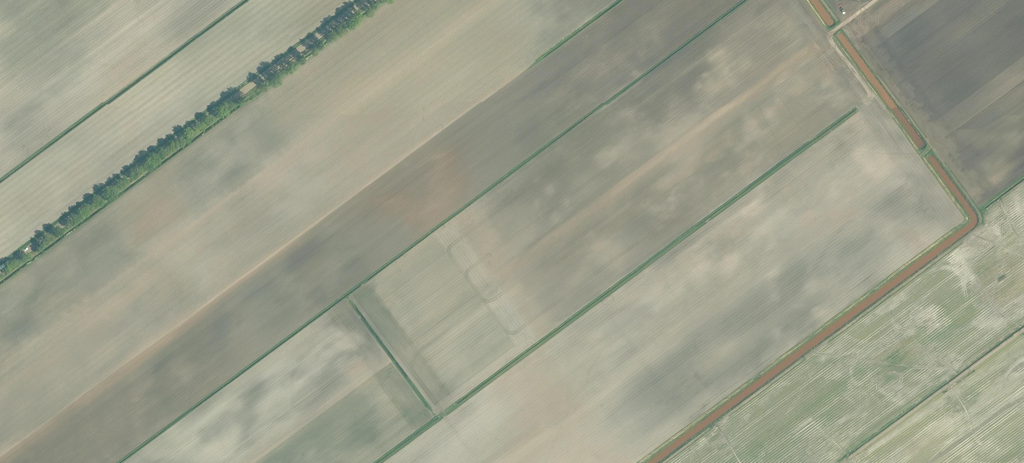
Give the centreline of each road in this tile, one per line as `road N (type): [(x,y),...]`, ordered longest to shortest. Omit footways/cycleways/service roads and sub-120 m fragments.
road 1 (tertiary): [(0,271),(366,0)]

